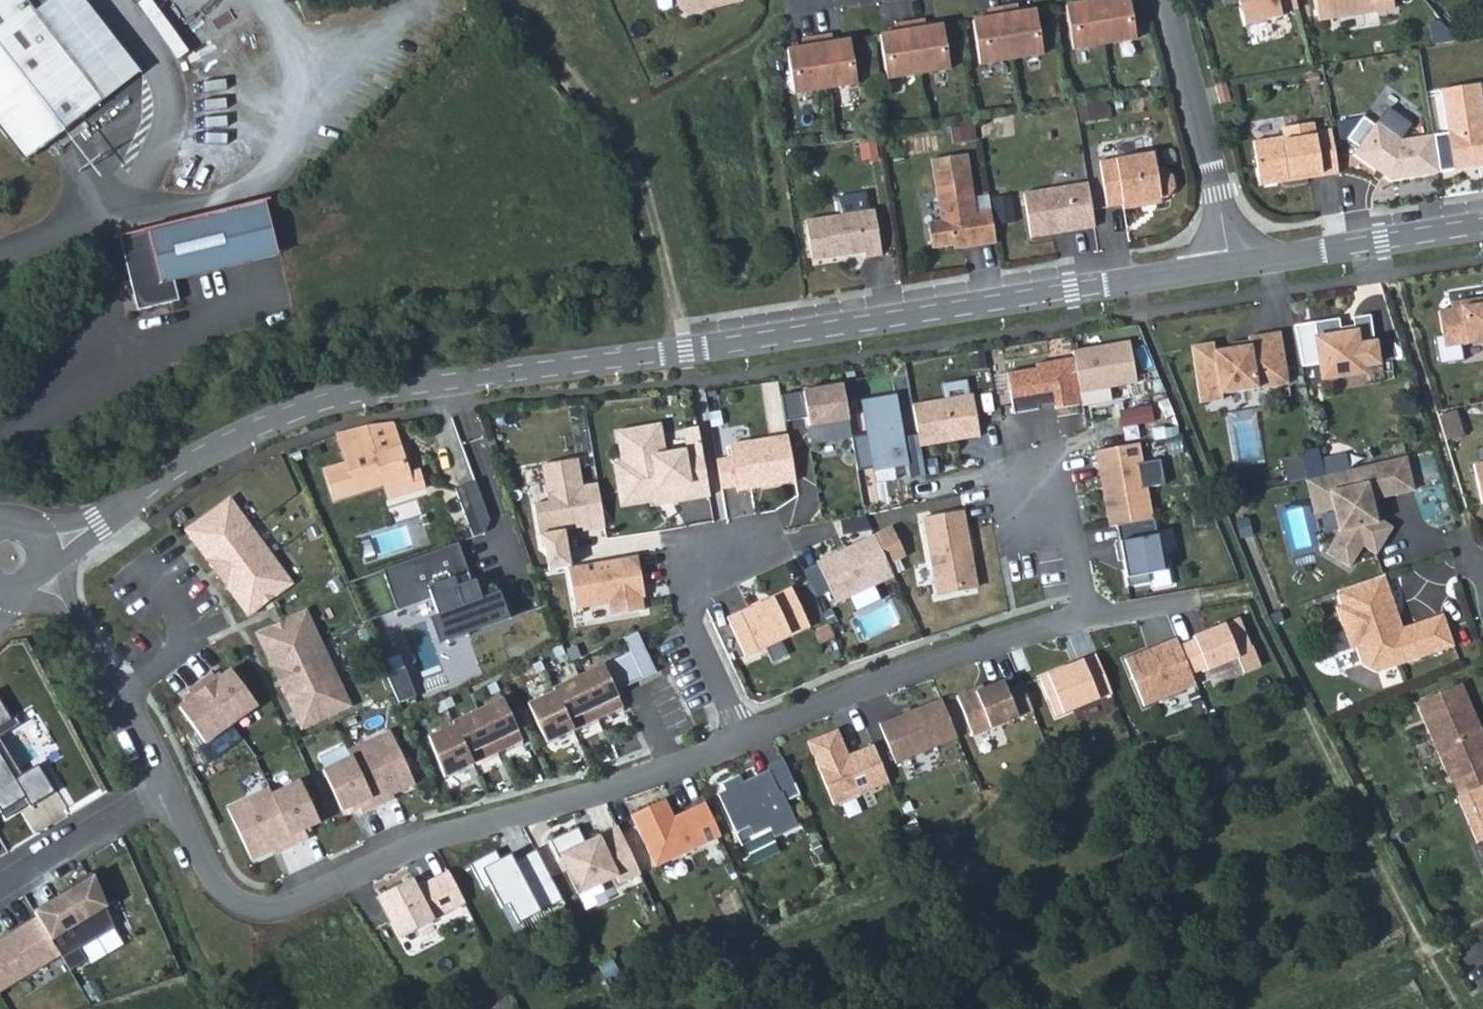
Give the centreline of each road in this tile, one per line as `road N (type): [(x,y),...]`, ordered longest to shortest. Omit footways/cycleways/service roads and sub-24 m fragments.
road 1 (residential): [(42,546),(102,524),(249,430),(370,392),(685,352),(1232,265)]
road 2 (residential): [(167,783),(207,869),(228,897),(258,909),(294,902),(440,838),(744,735)]
road 3 (residential): [(744,735),(846,692),(1087,613)]
road 4 (residential): [(1232,265),(1168,0)]
road 5 (residential): [(1232,265),(1482,225)]
road 6 (residential): [(40,571),(139,723),(167,783)]
road 7 (residential): [(744,735),(691,611),(701,576),(731,549)]
road 8 (residential): [(167,783),(0,881)]
road 9 (residential): [(1087,613),(1250,590)]
road 10 (residential): [(1087,613),(1071,537),(1018,476)]

